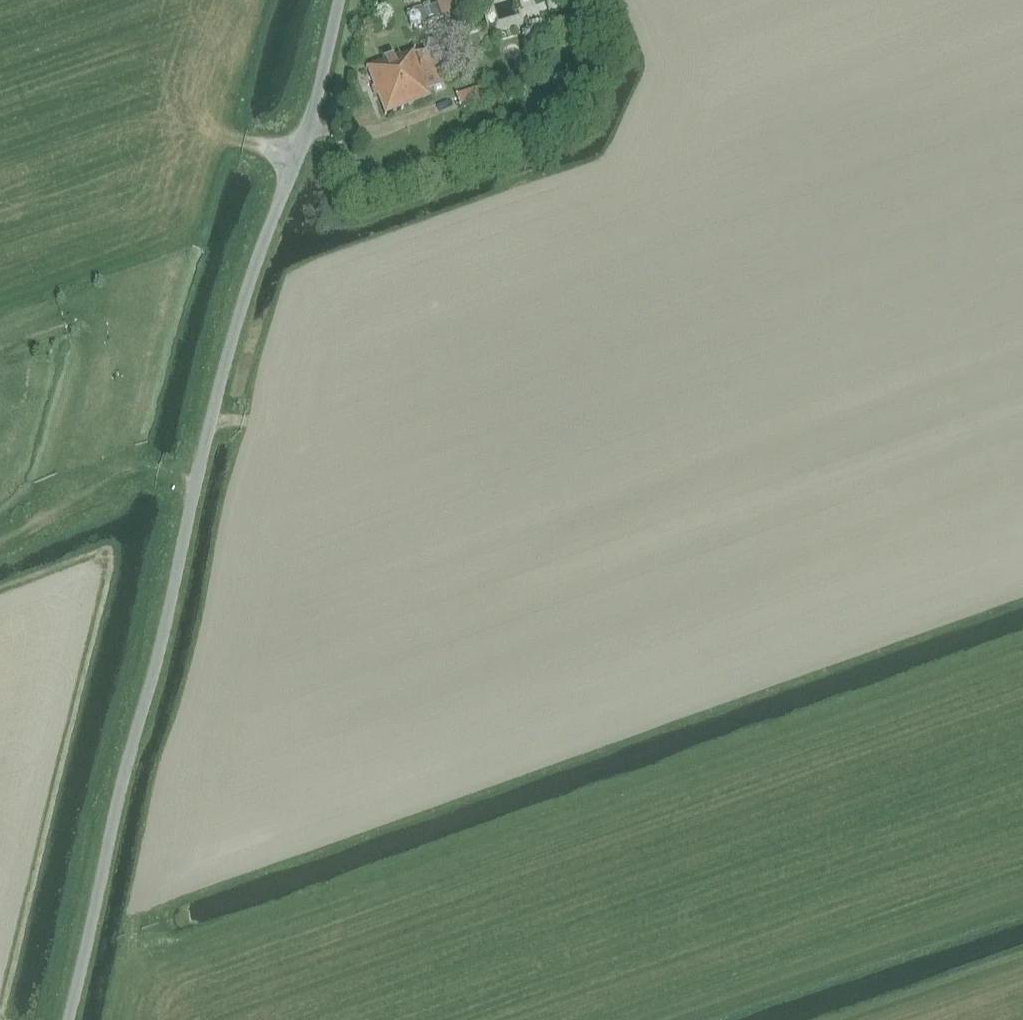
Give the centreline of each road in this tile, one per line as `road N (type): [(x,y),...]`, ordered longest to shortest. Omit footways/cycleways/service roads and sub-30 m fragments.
road 1 (unclassified): [(68,1019),(243,300),(309,127),(341,0)]
road 2 (track): [(231,514),(253,424),(212,418)]

